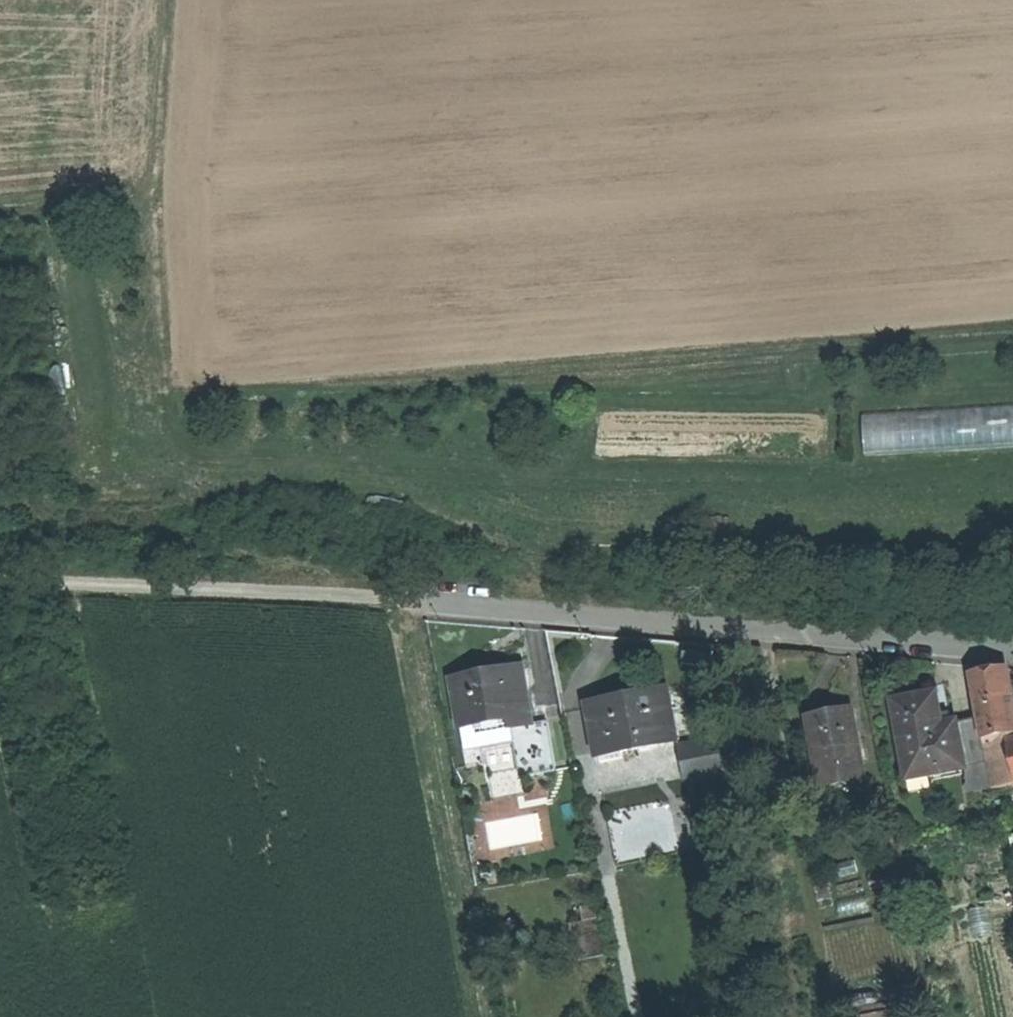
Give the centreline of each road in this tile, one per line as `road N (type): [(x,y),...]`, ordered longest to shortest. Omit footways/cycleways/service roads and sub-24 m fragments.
road 1 (residential): [(1012,650),(429,603)]
road 2 (track): [(0,580),(429,603)]
road 3 (track): [(175,0),(165,186),(146,207),(0,218)]

